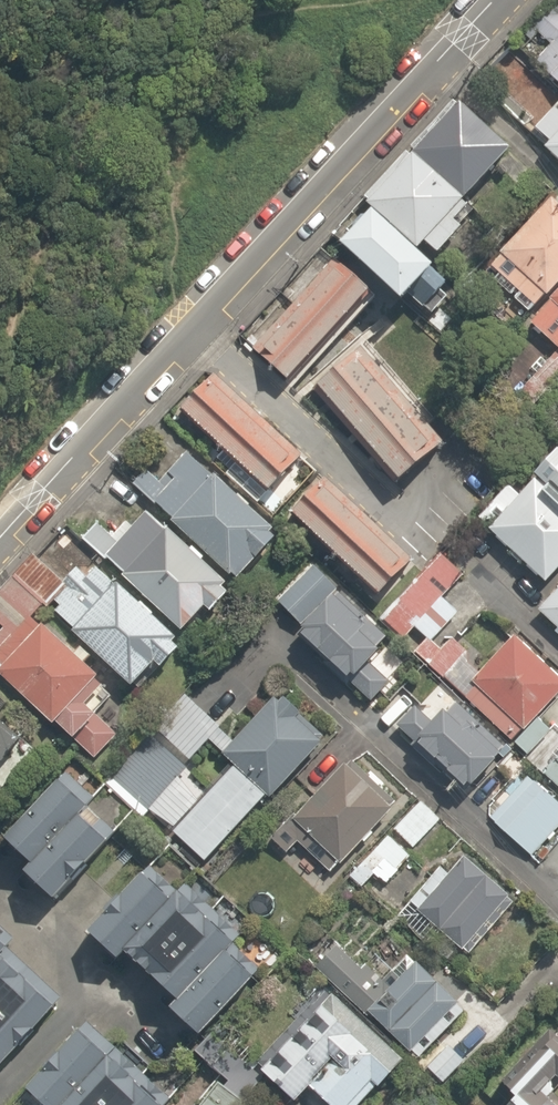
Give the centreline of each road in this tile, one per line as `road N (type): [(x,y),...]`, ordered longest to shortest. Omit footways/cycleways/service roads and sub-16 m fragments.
road 1 (residential): [(497,0),(0,541)]
road 2 (track): [(386,0),(201,42),(200,110),(170,240),(178,352)]
road 3 (unclassified): [(229,684),(263,653),(297,655),(557,904)]
road 4 (track): [(0,368),(35,272),(110,116),(201,42)]

